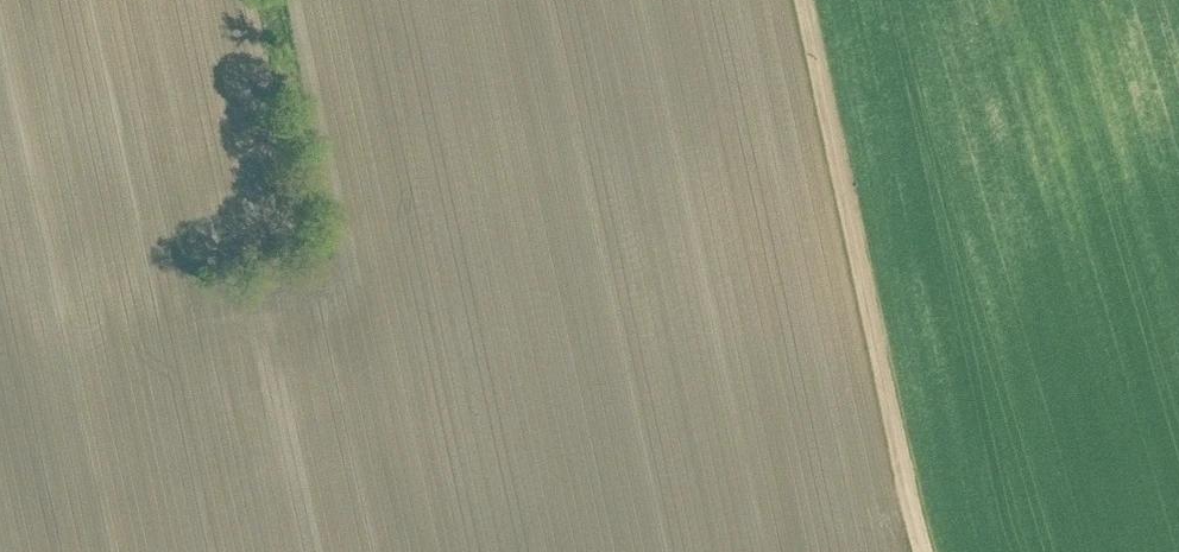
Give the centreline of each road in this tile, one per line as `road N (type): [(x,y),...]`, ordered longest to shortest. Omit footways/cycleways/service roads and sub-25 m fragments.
road 1 (track): [(924,551),(801,0)]

